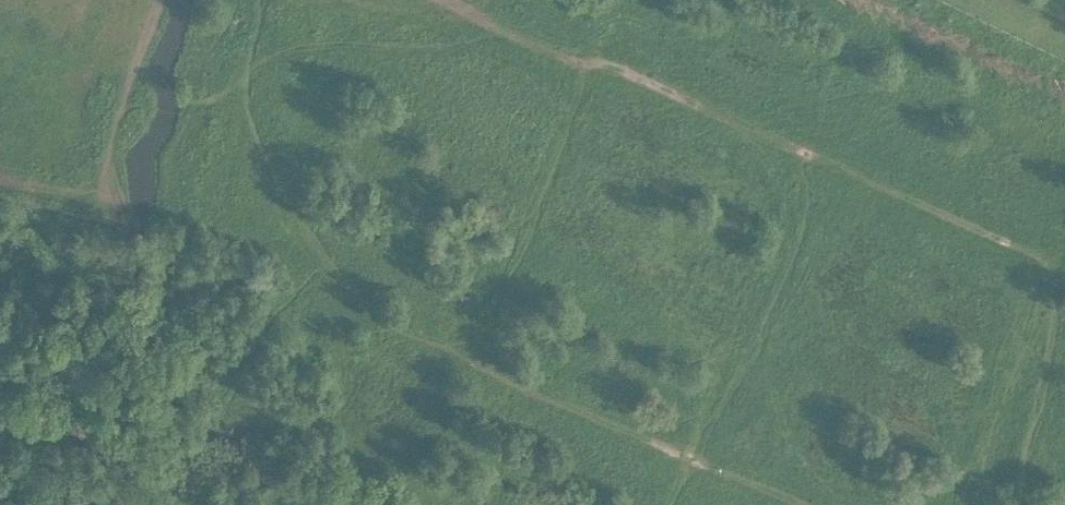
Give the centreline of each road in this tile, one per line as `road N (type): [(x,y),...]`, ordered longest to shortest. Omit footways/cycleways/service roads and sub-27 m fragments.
road 1 (track): [(442,0),(570,59),(621,66),(1045,260),(1034,349),(968,504)]
road 2 (track): [(799,504),(522,378),(477,345),(538,161),(595,62)]
road 3 (track): [(810,155),(691,455)]
road 4 (track): [(108,204),(109,157),(157,0)]

